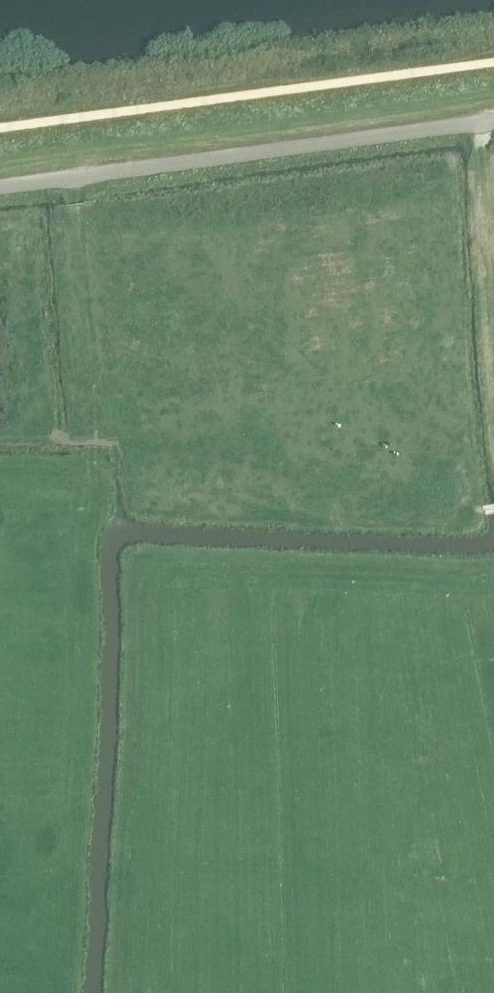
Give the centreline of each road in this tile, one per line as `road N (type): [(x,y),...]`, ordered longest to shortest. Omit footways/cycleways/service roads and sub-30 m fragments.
road 1 (unclassified): [(0,187),(493,121)]

